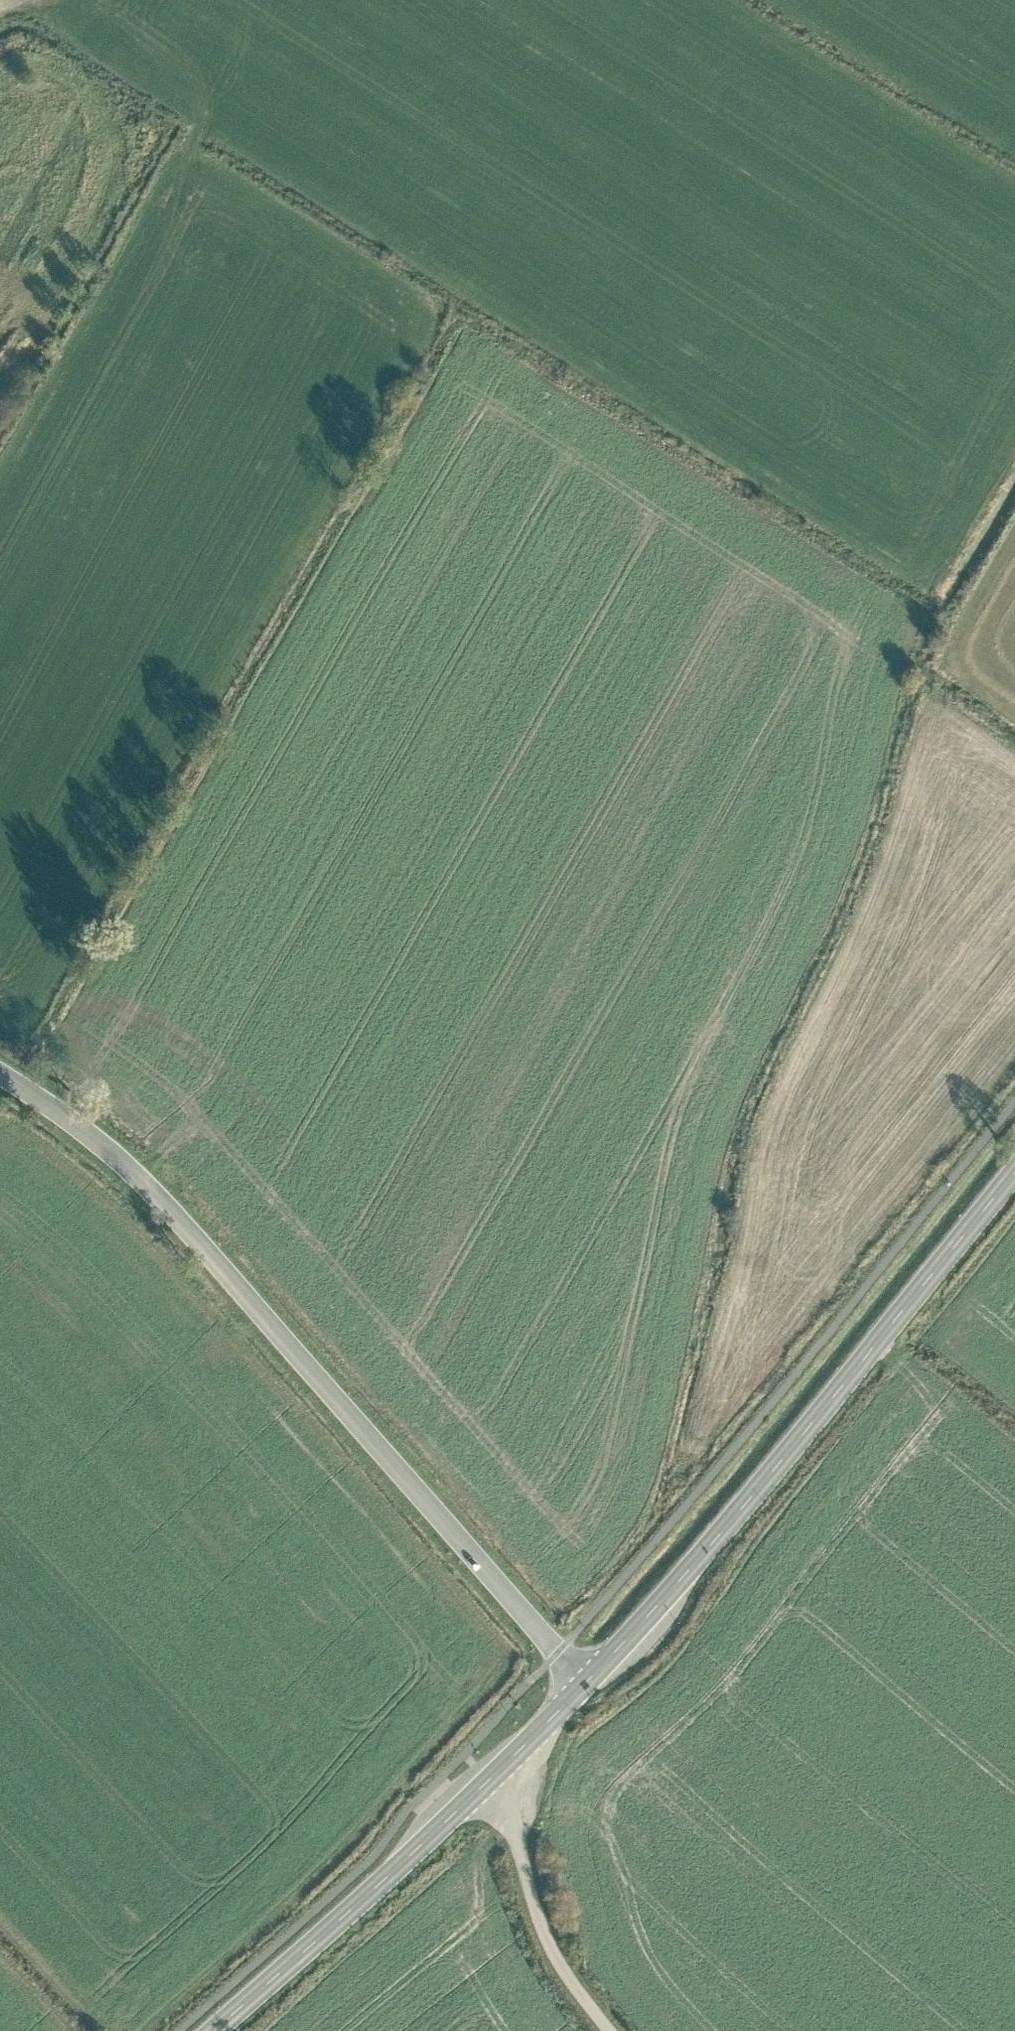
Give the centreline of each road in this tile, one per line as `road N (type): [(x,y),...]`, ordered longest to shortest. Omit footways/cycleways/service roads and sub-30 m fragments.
road 1 (tertiary): [(0,1075),(128,1169),(187,1226),(587,1682)]
road 2 (secondary): [(587,1682),(1014,1173)]
road 3 (secondary): [(219,2030),(513,1758)]
road 4 (unclassified): [(609,2030),(551,1955),(530,1901),(513,1758)]

